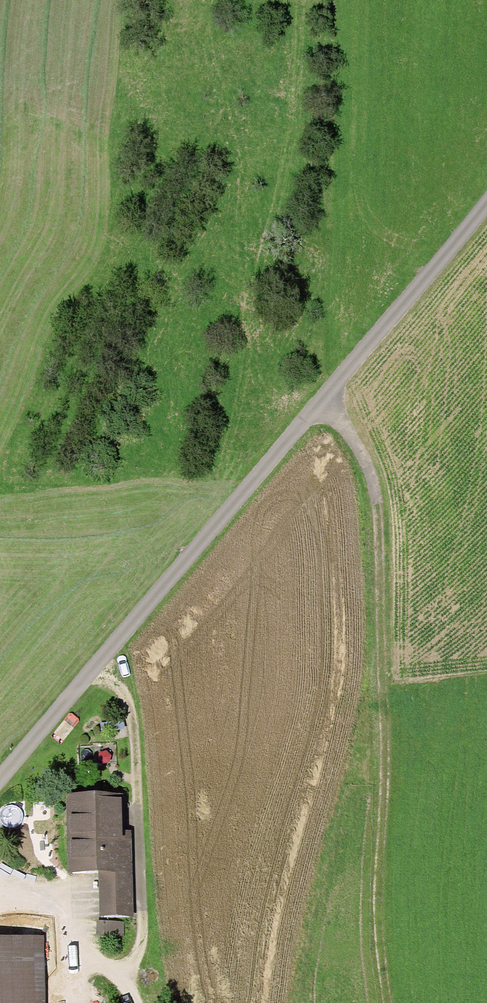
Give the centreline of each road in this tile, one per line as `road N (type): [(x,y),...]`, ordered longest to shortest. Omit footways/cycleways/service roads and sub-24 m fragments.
road 1 (unclassified): [(0,789),(486,207)]
road 2 (track): [(328,399),(358,442),(375,486),(386,802),(378,920),(389,1002)]

